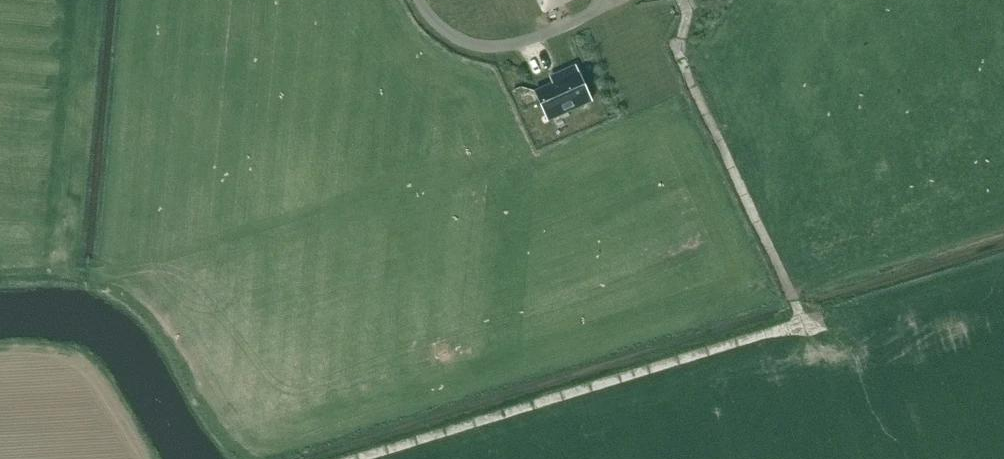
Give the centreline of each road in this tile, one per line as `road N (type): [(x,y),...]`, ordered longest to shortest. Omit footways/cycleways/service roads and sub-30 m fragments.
road 1 (track): [(340,458),(804,321),(676,47),(685,26),(683,0)]
road 2 (track): [(421,0),(453,39),(495,48),(618,0)]

